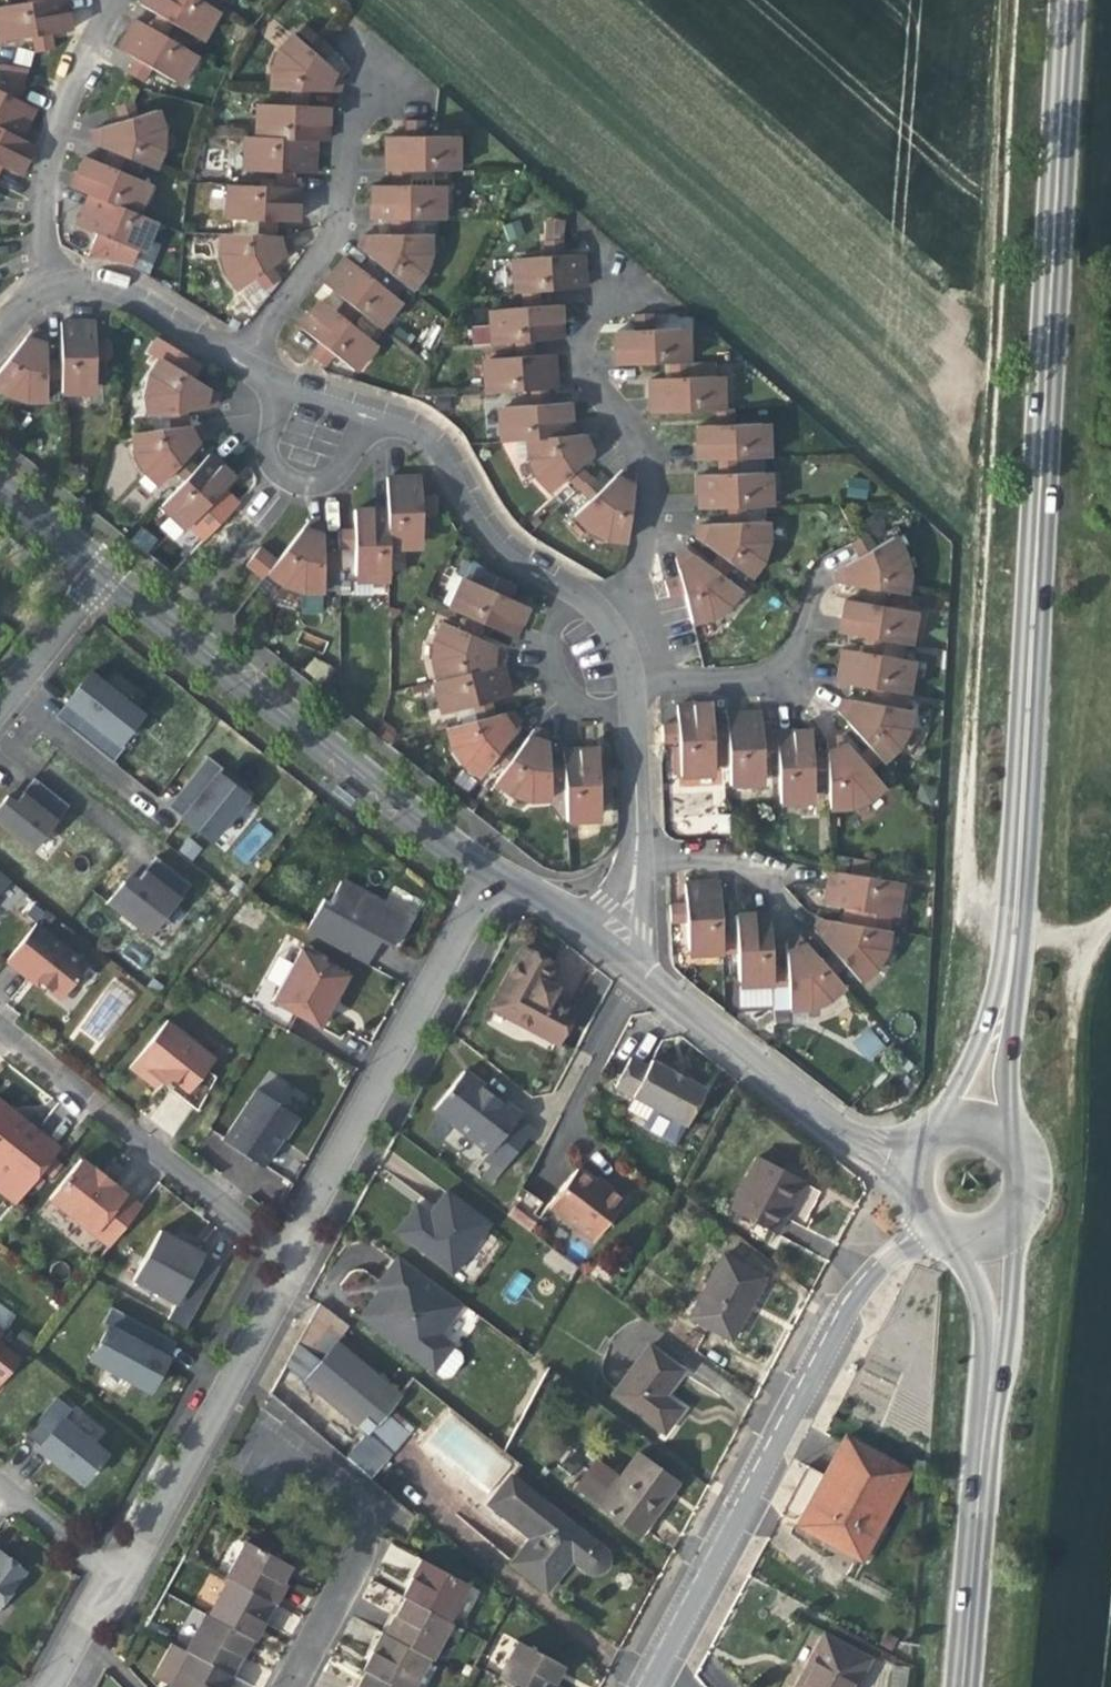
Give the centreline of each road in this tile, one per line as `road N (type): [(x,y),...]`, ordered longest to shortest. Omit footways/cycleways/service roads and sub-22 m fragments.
road 1 (secondary): [(1007,985),(1066,0)]
road 2 (track): [(965,899),(1007,0)]
road 3 (residential): [(645,1686),(825,1354),(881,1261),(921,1215)]
road 4 (residential): [(493,873),(104,576)]
road 5 (residential): [(493,873),(326,1177),(292,1258)]
road 6 (residential): [(622,282),(578,348),(648,480),(638,560),(608,629)]
road 7 (residential): [(0,1030),(292,1258)]
road 8 (residential): [(292,1258),(137,1556),(116,1577)]
road 9 (residential): [(915,1162),(833,1128),(636,971)]
road 10 (secondary): [(962,1686),(994,1356)]
road 11 (residential): [(253,1435),(348,1496),(363,1543),(357,1566),(285,1686)]
road 12 (residential): [(369,89),(350,129),(332,233),(232,362)]
road 13 (residential): [(115,0),(81,58),(48,152),(43,236),(51,289)]
road 14 (residential): [(282,388),(259,443),(266,471),(290,489),(326,488),(343,474),(372,413)]
road 15 (residential): [(815,585),(781,668),(733,680),(629,683)]
road 16 (residential): [(232,362),(118,292),(51,289)]
road 17 (residential): [(509,550),(475,513),(434,444),(372,413)]
road 18 (track): [(1110,908),(1084,942),(1011,933),(965,899)]
road 19 (secondary): [(1020,1156),(1007,1092),(1007,985)]
road 20 (residential): [(629,683),(636,852)]
road 21 (secondary): [(1007,985),(934,1136)]
road 22 (residential): [(104,576),(0,704)]
road 23 (residential): [(0,1486),(116,1577)]
road 24 (secondary): [(994,1356),(1010,1321),(1013,1219)]
road 25 (residential): [(760,889),(726,861),(636,852)]
road 26 (residential): [(104,576),(0,493)]
road 27 (residential): [(116,1577),(48,1686)]
road 28 (residential): [(509,550),(586,603),(608,629)]
road 29 (secondary): [(956,1238),(994,1356)]

